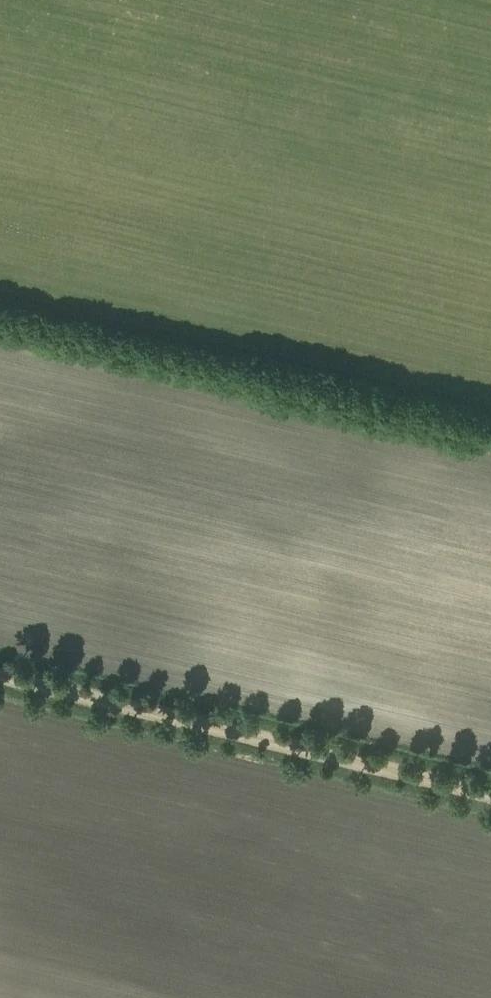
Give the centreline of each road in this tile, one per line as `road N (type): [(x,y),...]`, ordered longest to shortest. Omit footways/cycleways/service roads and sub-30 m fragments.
road 1 (track): [(0,680),(490,797)]

